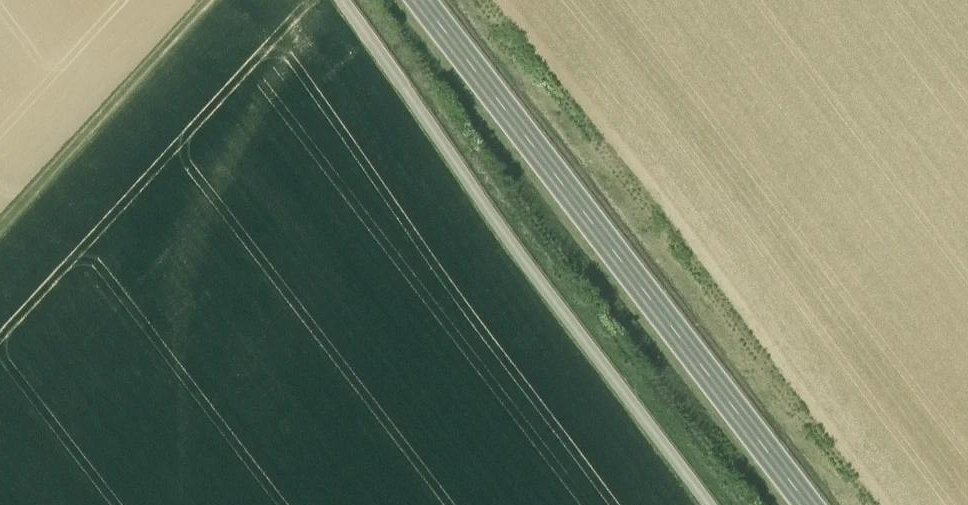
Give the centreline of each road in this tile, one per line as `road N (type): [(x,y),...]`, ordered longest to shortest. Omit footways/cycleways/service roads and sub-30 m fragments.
road 1 (secondary): [(421,0),(808,504)]
road 2 (track): [(713,504),(337,0)]
road 3 (track): [(0,231),(216,0)]

